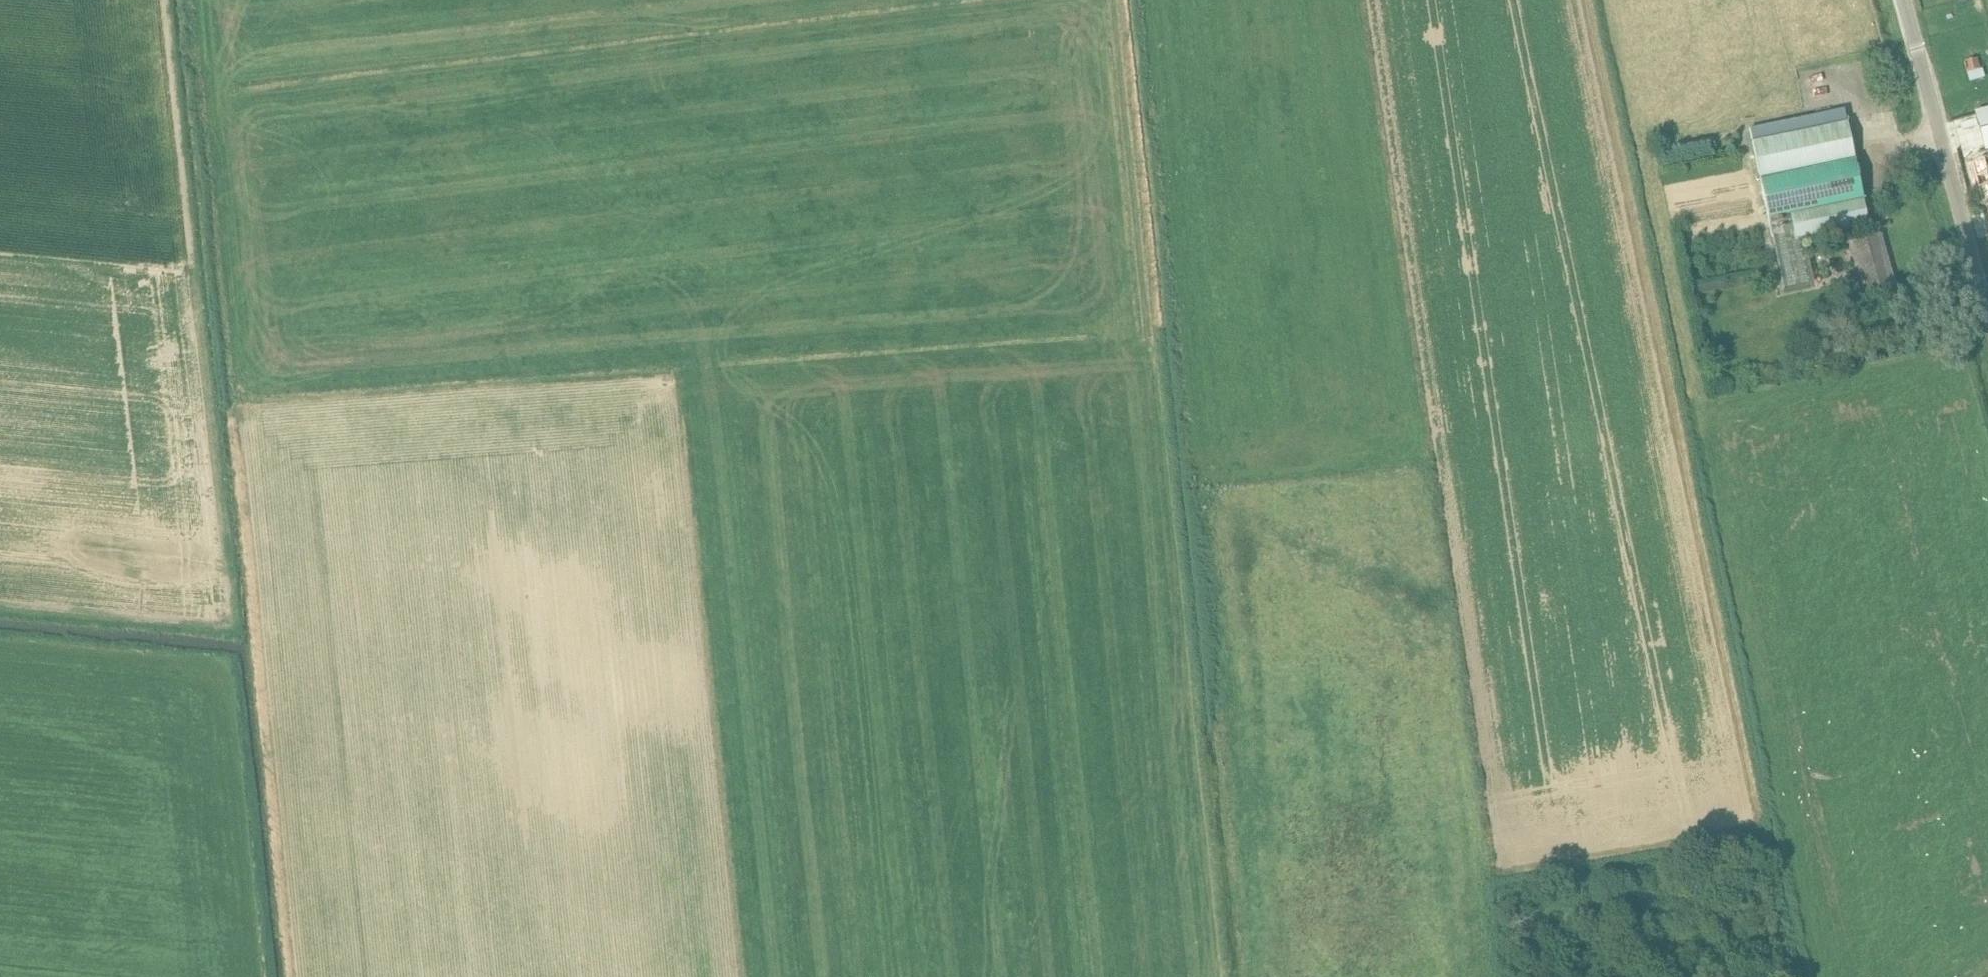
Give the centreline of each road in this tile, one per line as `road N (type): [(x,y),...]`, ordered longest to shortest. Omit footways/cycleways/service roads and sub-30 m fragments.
road 1 (unclassified): [(1987,300),(1905,0)]

